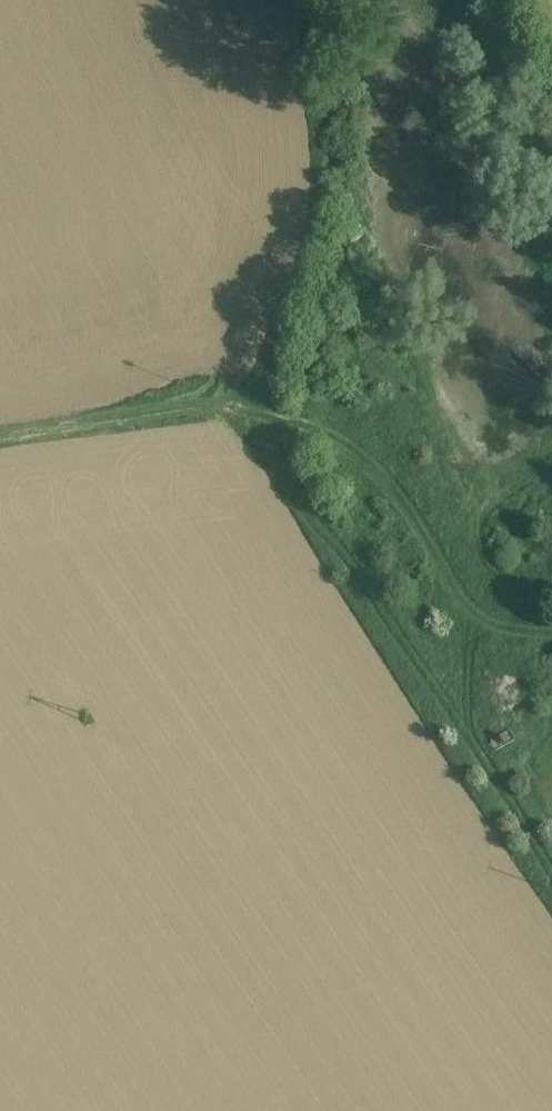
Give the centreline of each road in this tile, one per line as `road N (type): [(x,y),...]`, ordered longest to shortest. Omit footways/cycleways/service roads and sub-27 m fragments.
road 1 (track): [(0,437),(207,405),(332,433),(387,481),(456,586),(496,617),(551,624)]
road 2 (track): [(252,416),(336,562),(551,880)]

